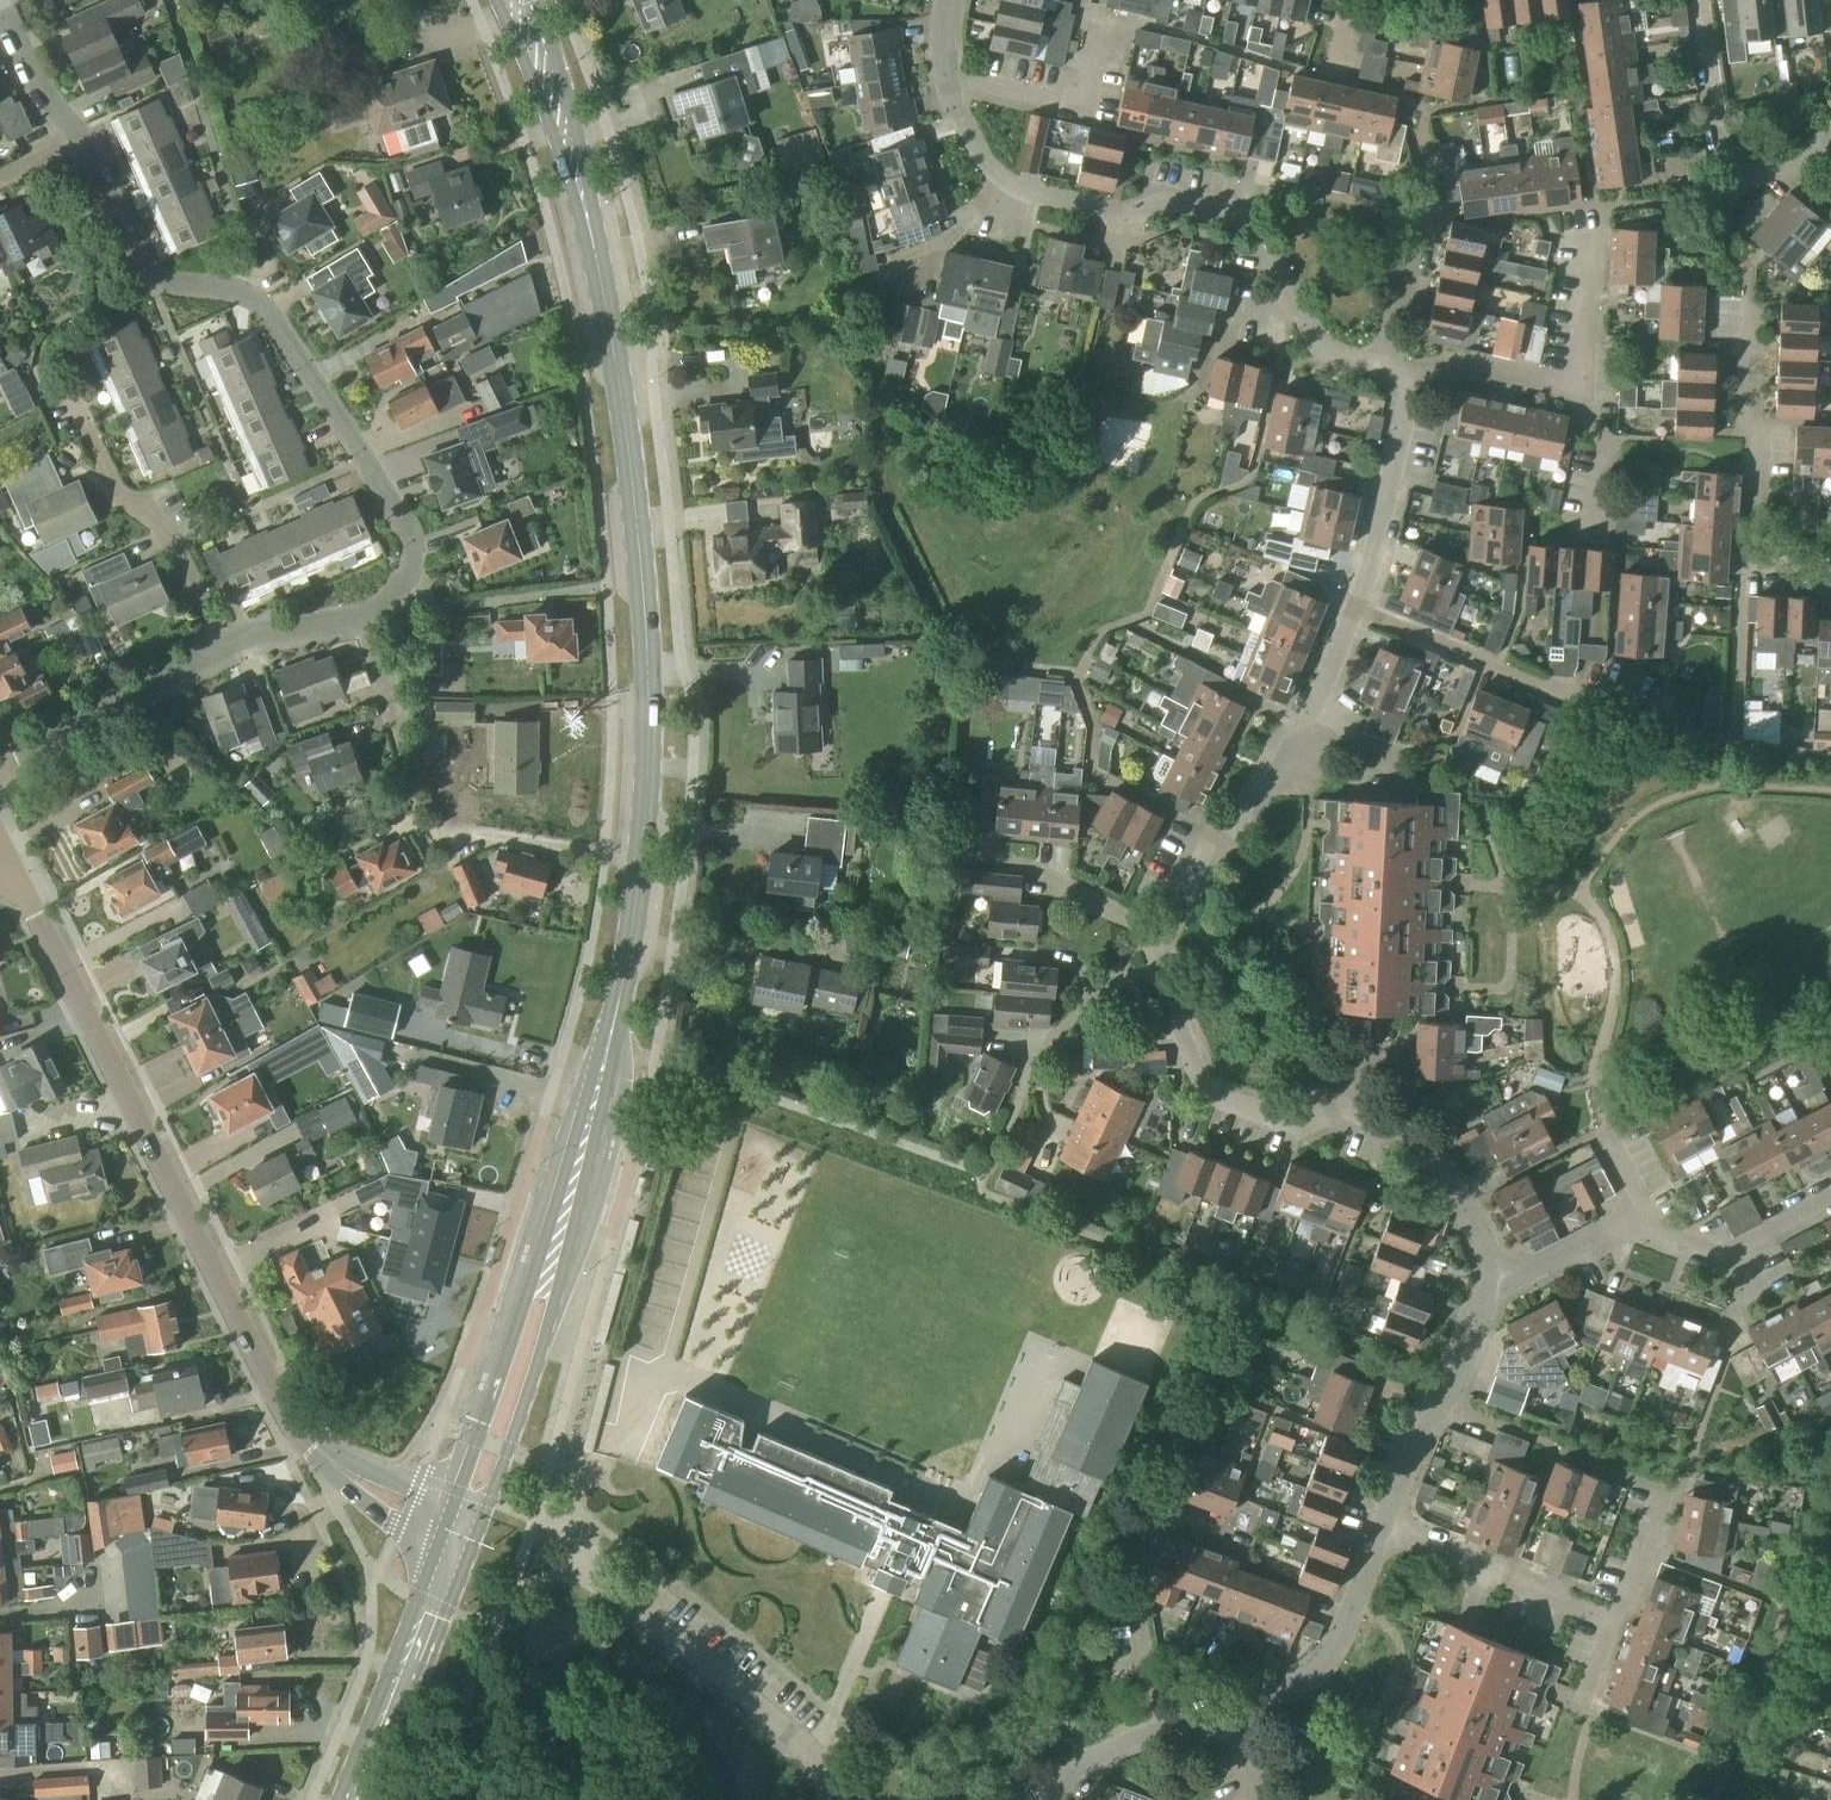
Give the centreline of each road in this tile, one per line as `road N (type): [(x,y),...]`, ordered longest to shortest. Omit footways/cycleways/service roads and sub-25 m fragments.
road 1 (secondary): [(457,1527),(615,1015),(642,850),(646,633),(622,402),(595,248)]
road 2 (residential): [(457,1527),(333,1462),(284,1409),(11,870)]
road 3 (residential): [(222,644),(368,614),(392,598),(408,570),(407,537),(262,305),(237,292),(149,278),(140,268),(81,136)]
road 4 (residential): [(1380,366),(1332,352),(1293,320),(1259,236),(1233,210),(1163,196),(1112,220),(1012,194),(980,167),(953,103),(949,0)]
road 5 (residential): [(1503,1281),(1434,1155),(1324,1114),(1292,1127),(1216,1094),(1200,1076),(1168,982)]
road 6 (residential): [(1164,1730),(1134,1603),(1168,1511),(1270,1550)]
road 7 (residential): [(1830,568),(1789,568),(1766,554),(1757,529),(1762,313)]
road 8 (residential): [(222,644),(162,520),(121,497),(75,399)]
road 9 (secondary): [(354,1799),(457,1527)]
road 10 (residential): [(1830,131),(1796,169),(1749,172),(1717,139),(1696,0)]
road 11 (residential): [(1357,609),(1619,716)]
road 12 (residential): [(1387,1530),(1426,1426),(1457,1409),(1503,1281)]
road 13 (residential): [(830,1799),(809,1752),(639,1607)]
road 14 (secondary): [(496,0),(595,248)]
road 15 (residential): [(1162,934),(1206,857),(1281,772),(1307,720)]
road 16 (secondary): [(595,248),(599,233),(574,120),(535,0)]
road 17 (residential): [(1233,1709),(1325,1672),(1387,1530)]
road 18 (residential): [(0,766),(222,644)]
road 19 (residential): [(1618,1624),(1387,1530)]
road 20 (residential): [(1357,609),(1413,371)]
road 21 (residential): [(1162,934),(1033,867),(978,861)]
road 22 (residential): [(1033,1058),(1107,981),(1168,982)]
road 23 (residential): [(1575,386),(1413,371)]
road 24 (residential): [(1594,539),(1601,425),(1575,386)]
road 25 (residential): [(1380,366),(1423,211)]
road 26 (residential): [(1503,1281),(1642,1216)]
road 27 (residential): [(81,136),(48,102),(0,9)]
road 28 (residential): [(1618,1624),(1667,1492)]
road 29 (residential): [(1043,1799),(1108,1751),(1164,1730)]
road 30 (residential): [(1575,386),(1591,247)]
road 31 (residential): [(1307,720),(1357,609)]

